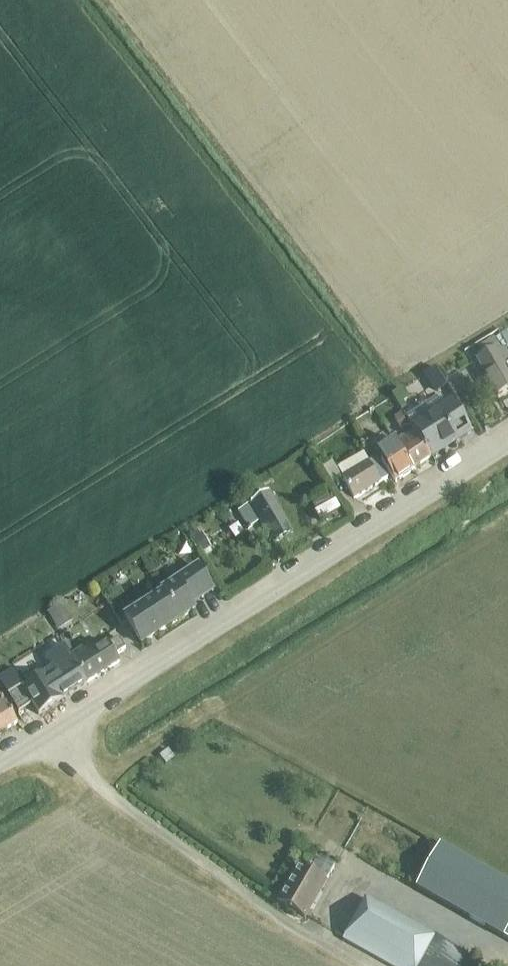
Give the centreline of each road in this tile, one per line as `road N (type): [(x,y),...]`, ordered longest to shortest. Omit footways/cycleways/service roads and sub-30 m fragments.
road 1 (tertiary): [(0,764),(507,446)]

